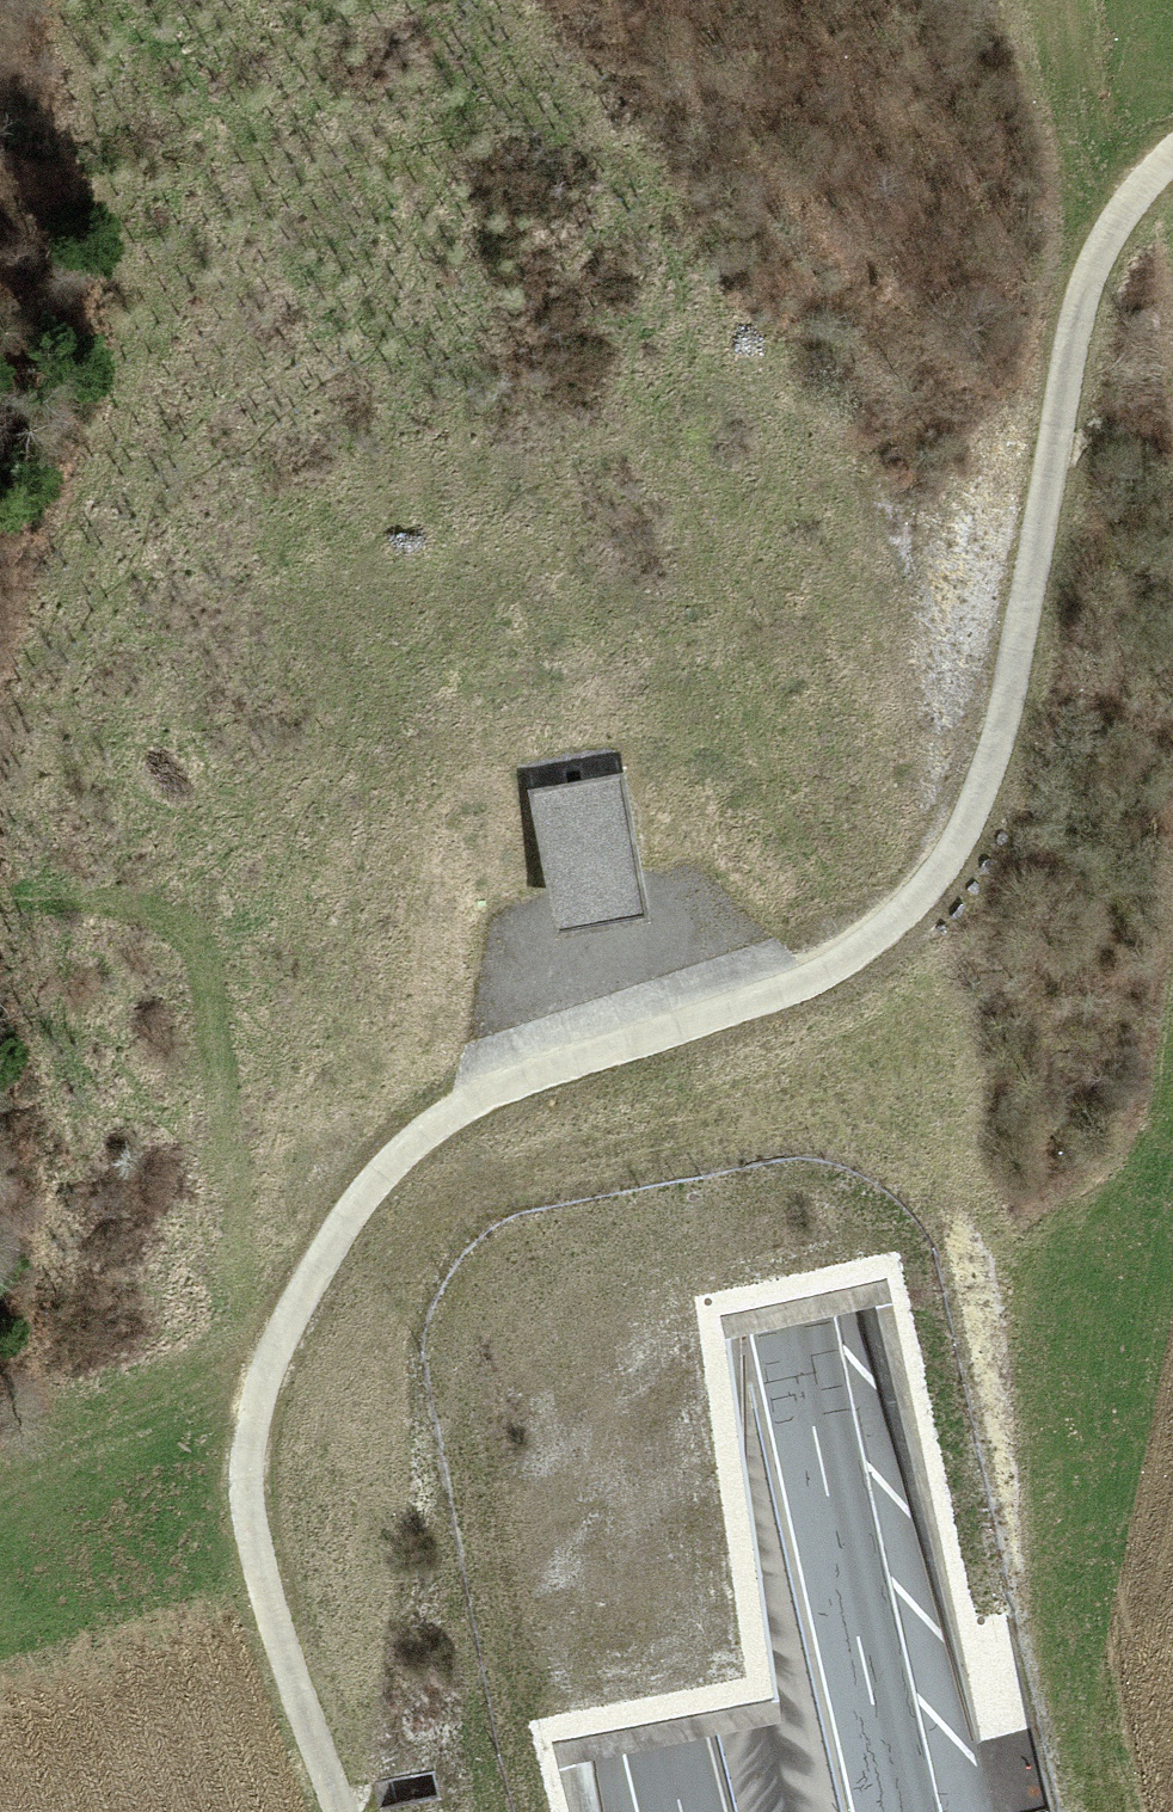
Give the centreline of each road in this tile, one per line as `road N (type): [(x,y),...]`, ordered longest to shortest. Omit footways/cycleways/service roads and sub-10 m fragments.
road 1 (track): [(1172,166),(1086,254),(990,744),(930,881),(810,970),(465,1102),(357,1198),(255,1368),(249,1506),(337,1811)]
road 2 (motorway): [(328,0),(401,479),(528,1149),(683,1811)]
road 3 (motorway): [(905,1811),(718,950),(626,426),(569,0)]

